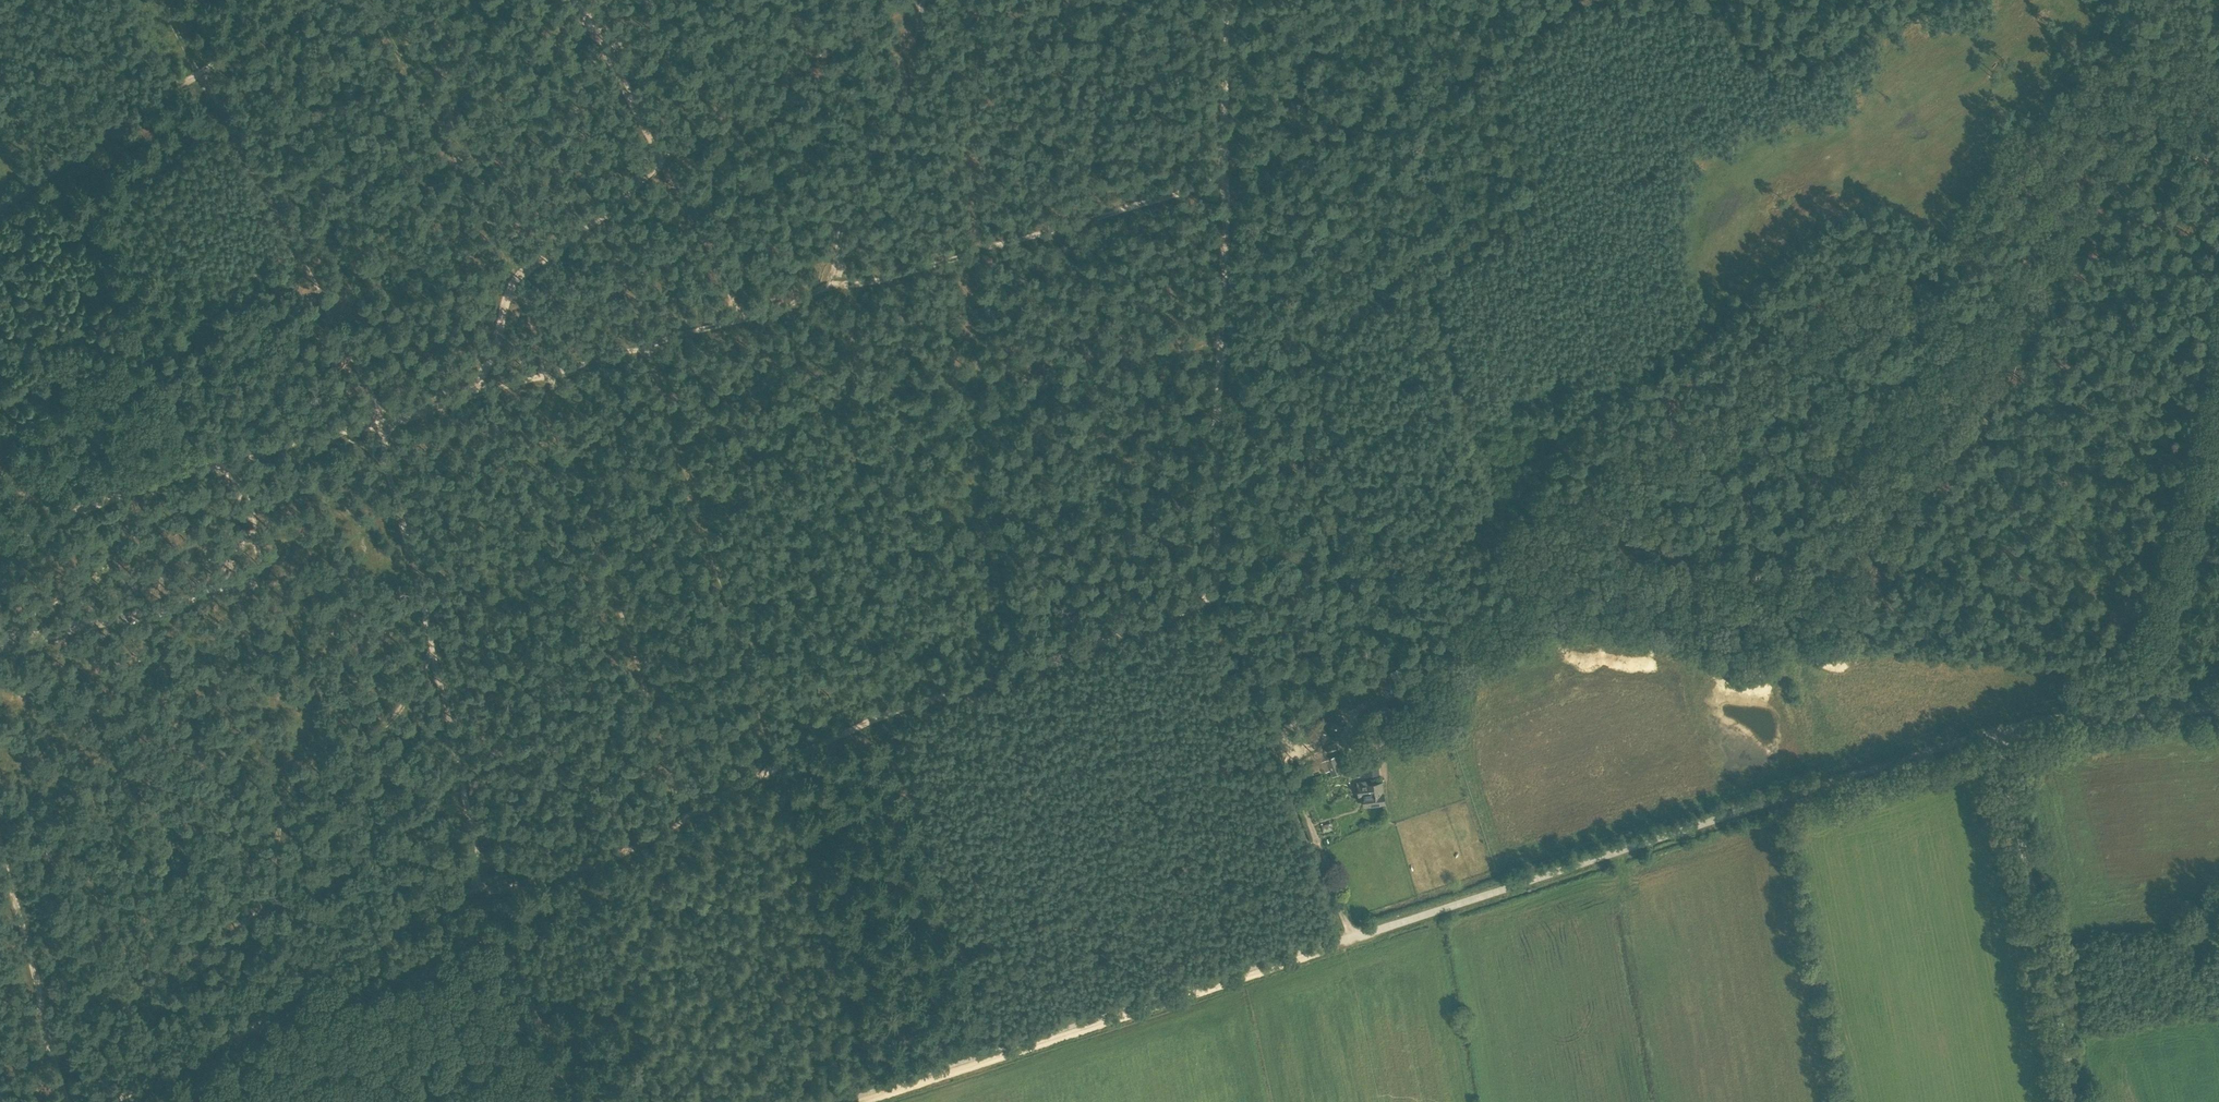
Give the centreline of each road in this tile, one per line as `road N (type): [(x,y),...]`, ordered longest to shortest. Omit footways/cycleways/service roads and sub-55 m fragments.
road 1 (track): [(0,536),(209,468),(741,321),(815,292),(873,282),(1226,180)]
road 2 (track): [(73,1101),(225,1038),(401,925),(485,885),(590,862),(872,717),(1039,663),(1220,591)]
road 3 (track): [(164,0),(368,384),(485,885)]
road 4 (track): [(378,0),(527,268),(679,817)]
road 5 (unclassified): [(1332,947),(1997,730)]
road 6 (track): [(978,0),(972,253),(997,676)]
road 7 (track): [(1226,0),(1220,591)]
road 8 (track): [(466,398),(492,354),(516,277),(622,197),(657,153),(869,0)]
road 9 (track): [(599,215),(776,760)]
road 10 (track): [(40,995),(135,989),(224,938),(273,878),(291,764),(314,744),(394,710),(432,658)]
road 11 (track): [(861,1101),(1332,947)]
road 12 (track): [(922,0),(897,118),(838,236),(852,394)]
road 13 (unclassified): [(2079,1101),(1997,730)]
road 14 (track): [(852,394),(1096,349),(1223,345)]
road 15 (track): [(0,205),(313,0)]
road 16 (track): [(577,0),(741,321)]
road 17 (track): [(0,642),(196,596),(242,541),(248,516),(239,460)]
road 18 (track): [(1096,349),(1091,219),(1101,0)]
road 19 (track): [(852,394),(872,717)]
road 20 (track): [(0,828),(63,1101)]
road 21 (unclassified): [(1997,730),(2124,713)]

